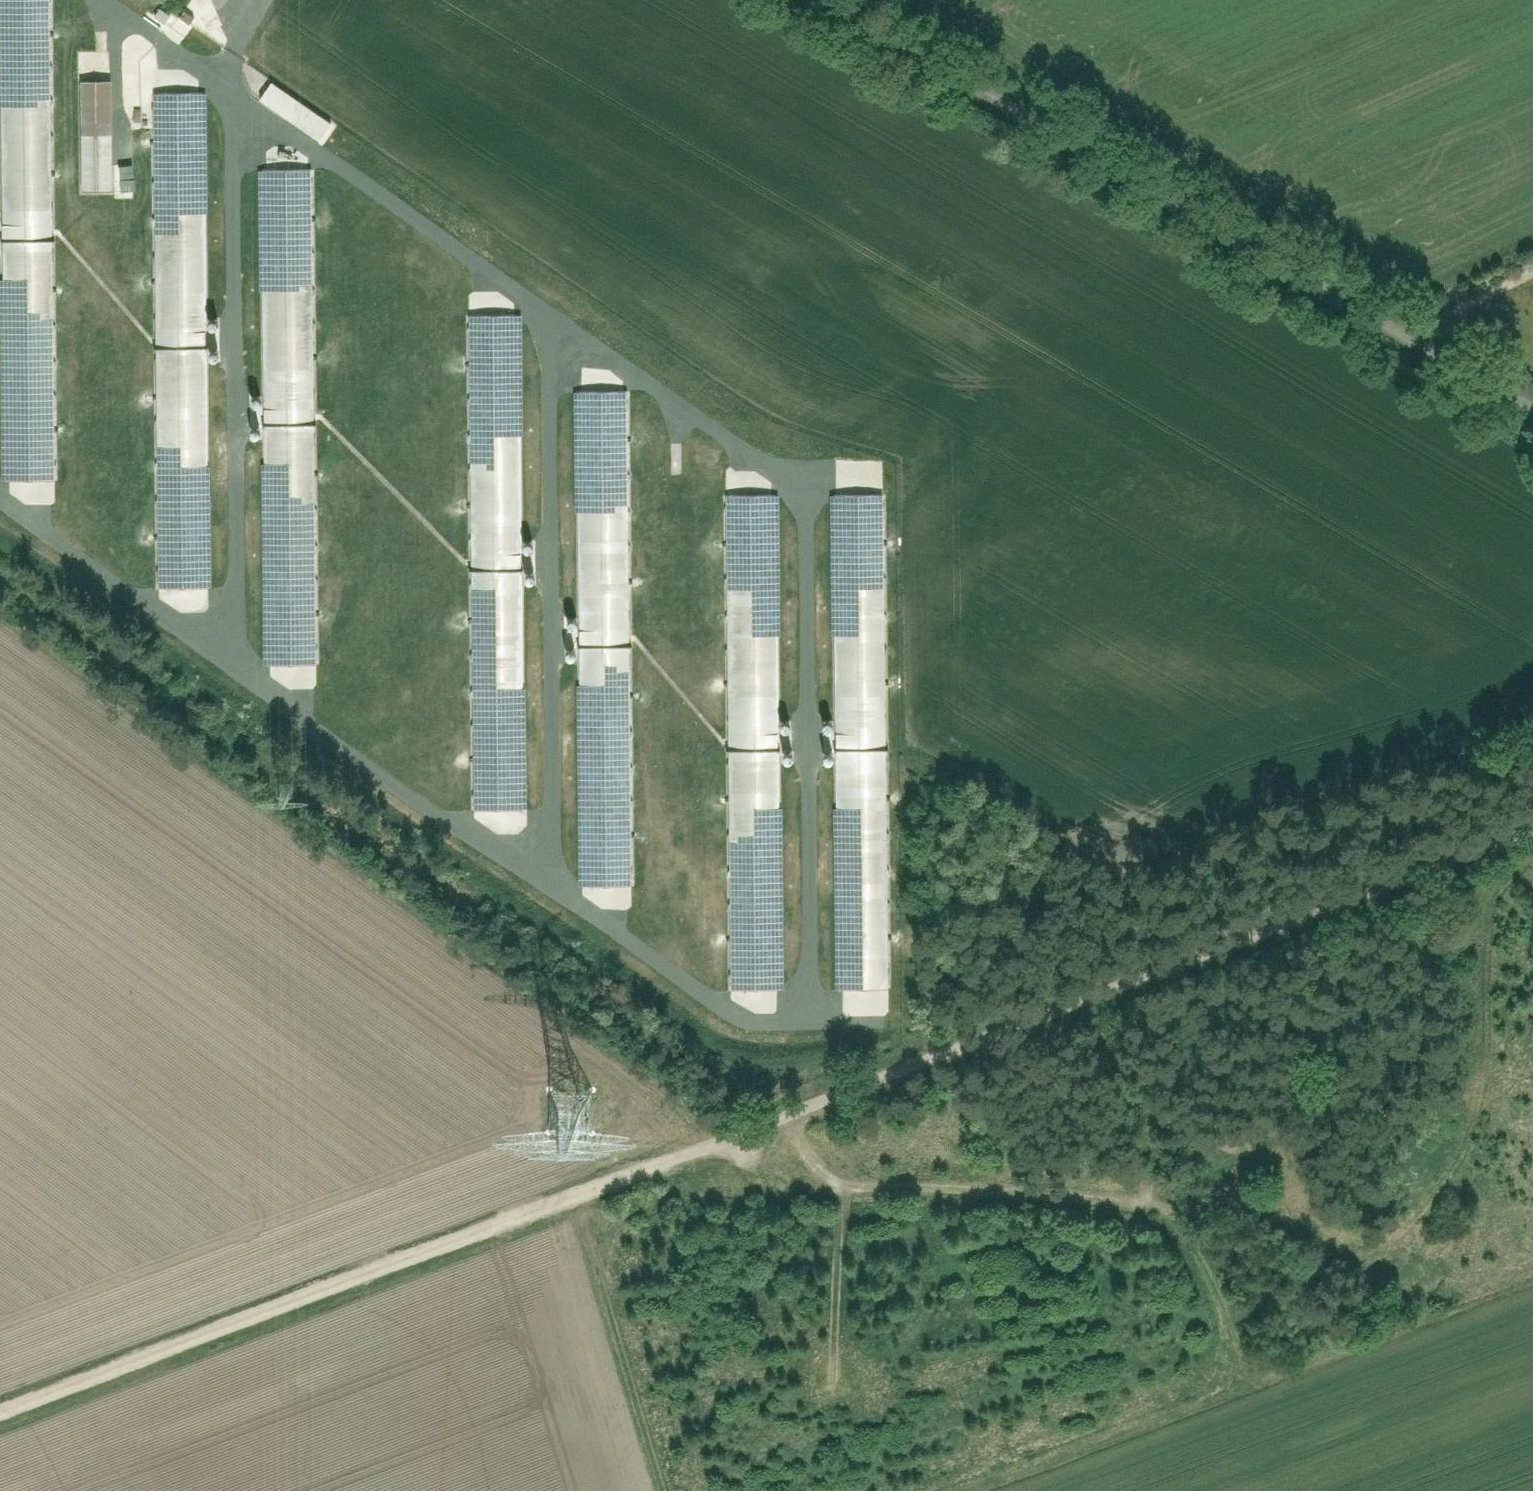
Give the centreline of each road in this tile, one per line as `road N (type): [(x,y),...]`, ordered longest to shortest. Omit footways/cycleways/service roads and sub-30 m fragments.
road 1 (unclassified): [(718,1134),(1532,812)]
road 2 (unclassified): [(1532,399),(1249,240),(1059,109),(871,0)]
road 3 (track): [(0,1412),(718,1134)]

